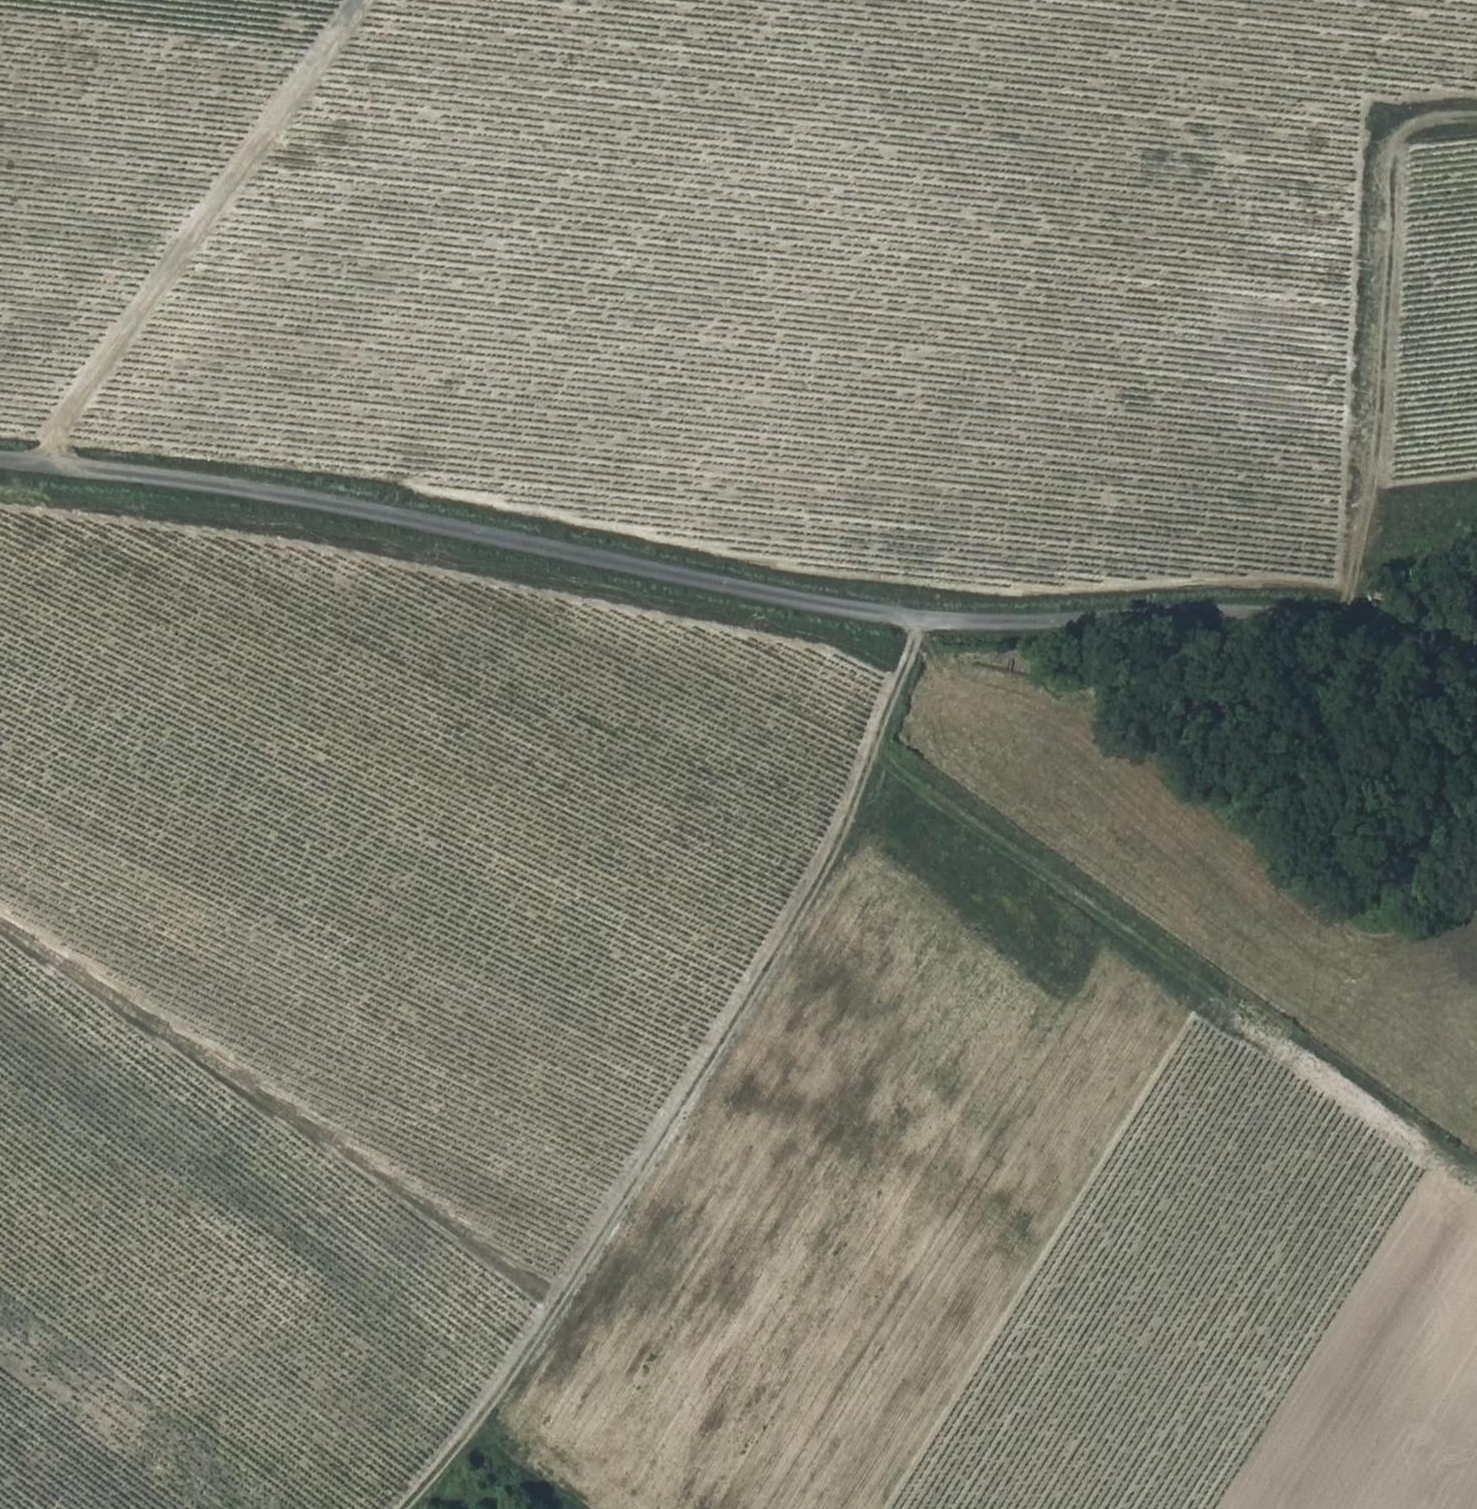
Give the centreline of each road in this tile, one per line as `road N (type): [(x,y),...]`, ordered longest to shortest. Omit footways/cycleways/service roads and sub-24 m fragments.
road 1 (unclassified): [(1476,657),(1343,614),(922,624),(270,492),(0,466)]
road 2 (track): [(922,624),(847,833),(819,886),(486,1417),(406,1508)]
road 3 (track): [(1343,614),(1376,129),(1476,120)]
road 4 (track): [(363,0),(66,417),(44,471)]

